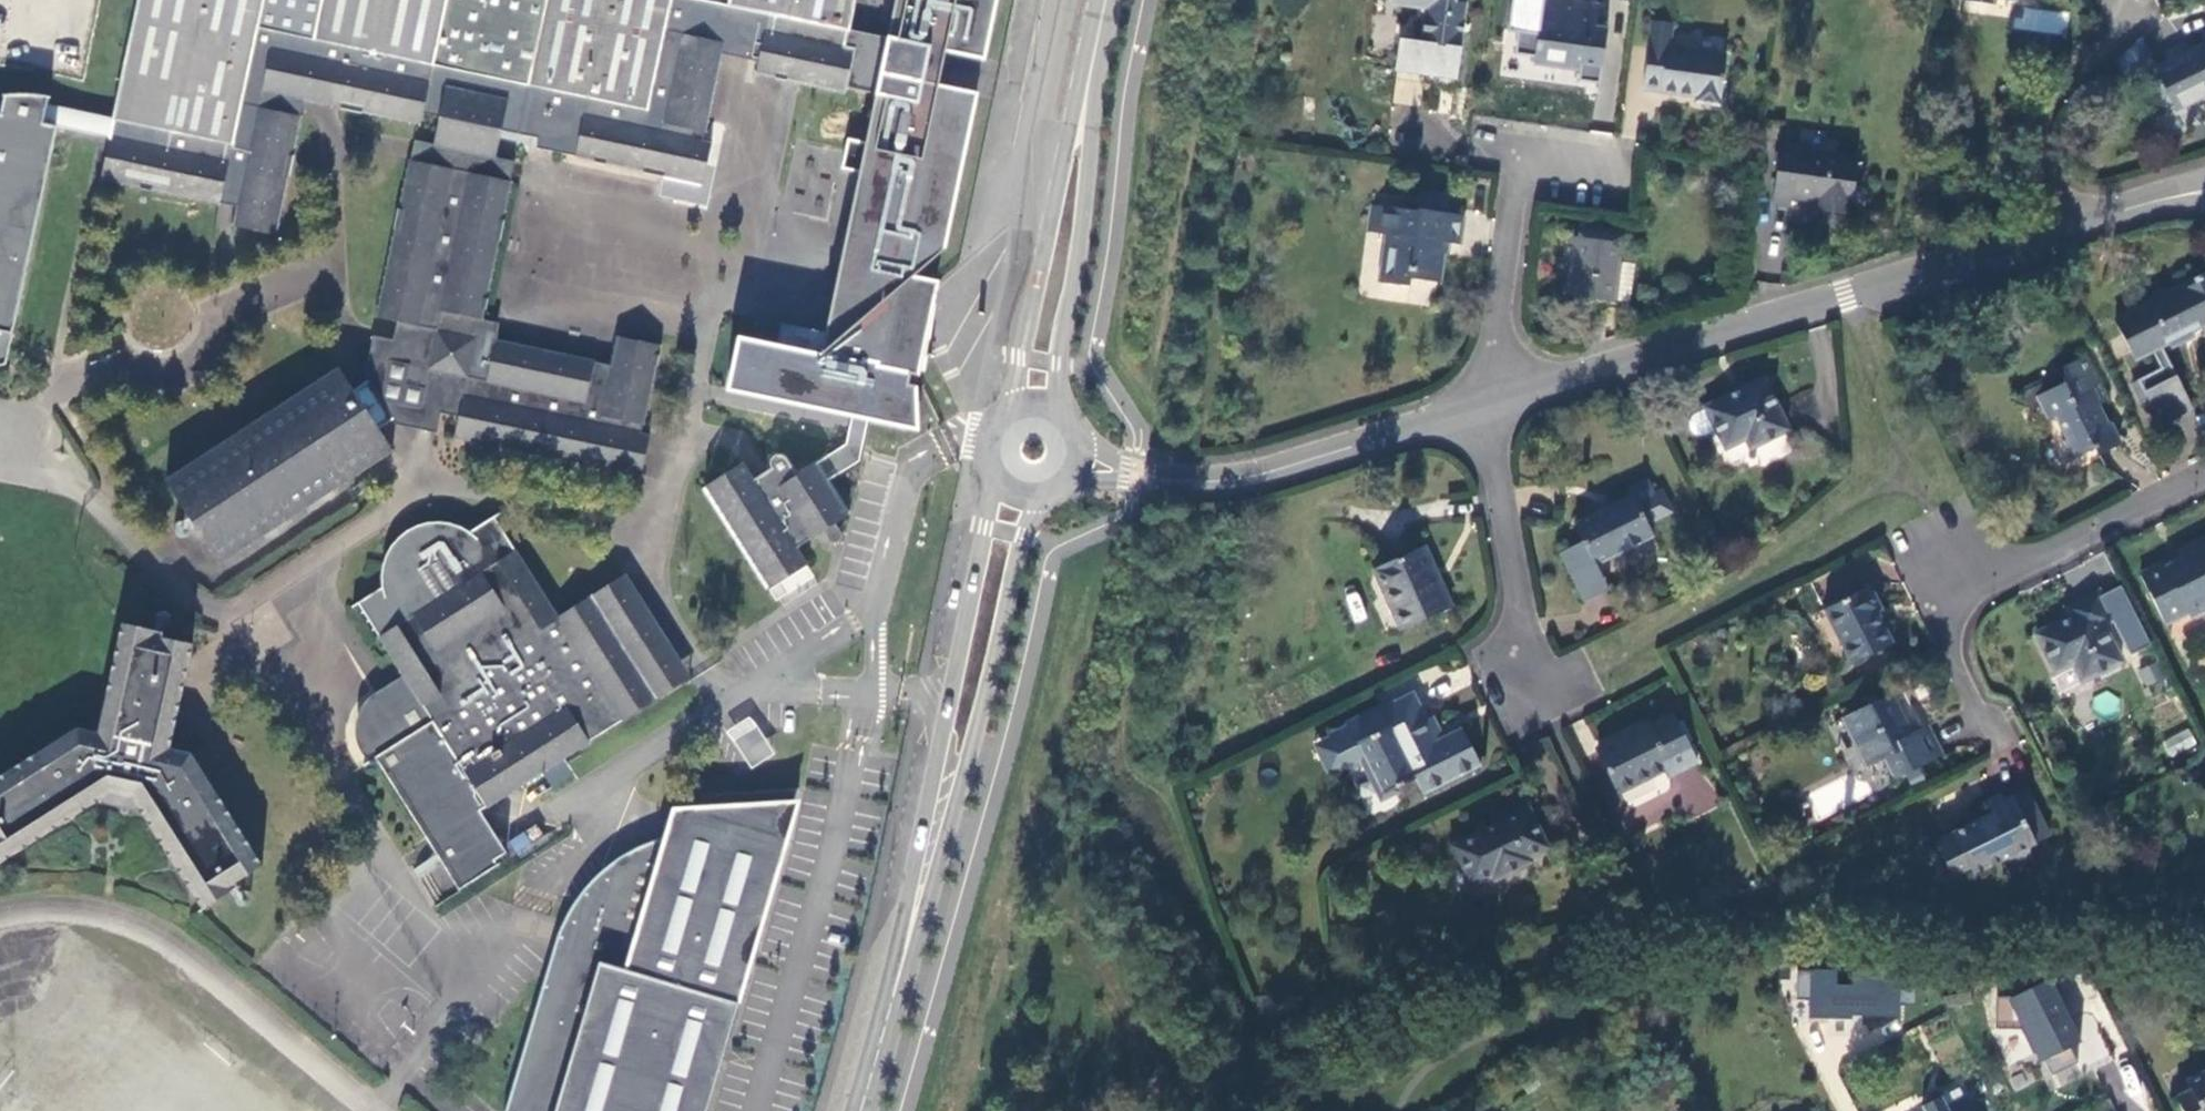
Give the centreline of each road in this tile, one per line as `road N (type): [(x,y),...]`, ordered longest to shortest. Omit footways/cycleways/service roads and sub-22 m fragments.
road 1 (unclassified): [(1491,405),(2072,222)]
road 2 (secondary): [(994,477),(897,979)]
road 3 (secondary): [(897,979),(984,709),(1025,535),(1047,497)]
road 4 (residential): [(2002,747),(1938,587),(2204,462)]
road 5 (residential): [(1619,168),(1520,156),(1491,405)]
road 6 (secondary): [(1090,84),(1065,161),(1013,406)]
road 7 (secondary): [(1062,410),(1060,365),(1083,235),(1090,84)]
road 8 (unclassified): [(1181,480),(1260,473),(1491,405)]
road 9 (unclassified): [(1528,700),(1491,405)]
road 10 (unclassified): [(2072,222),(2053,123),(2080,69),(2115,42),(2130,9)]
road 11 (unclassified): [(2072,222),(2204,183)]
road 12 (secondary): [(861,1110),(897,979)]

